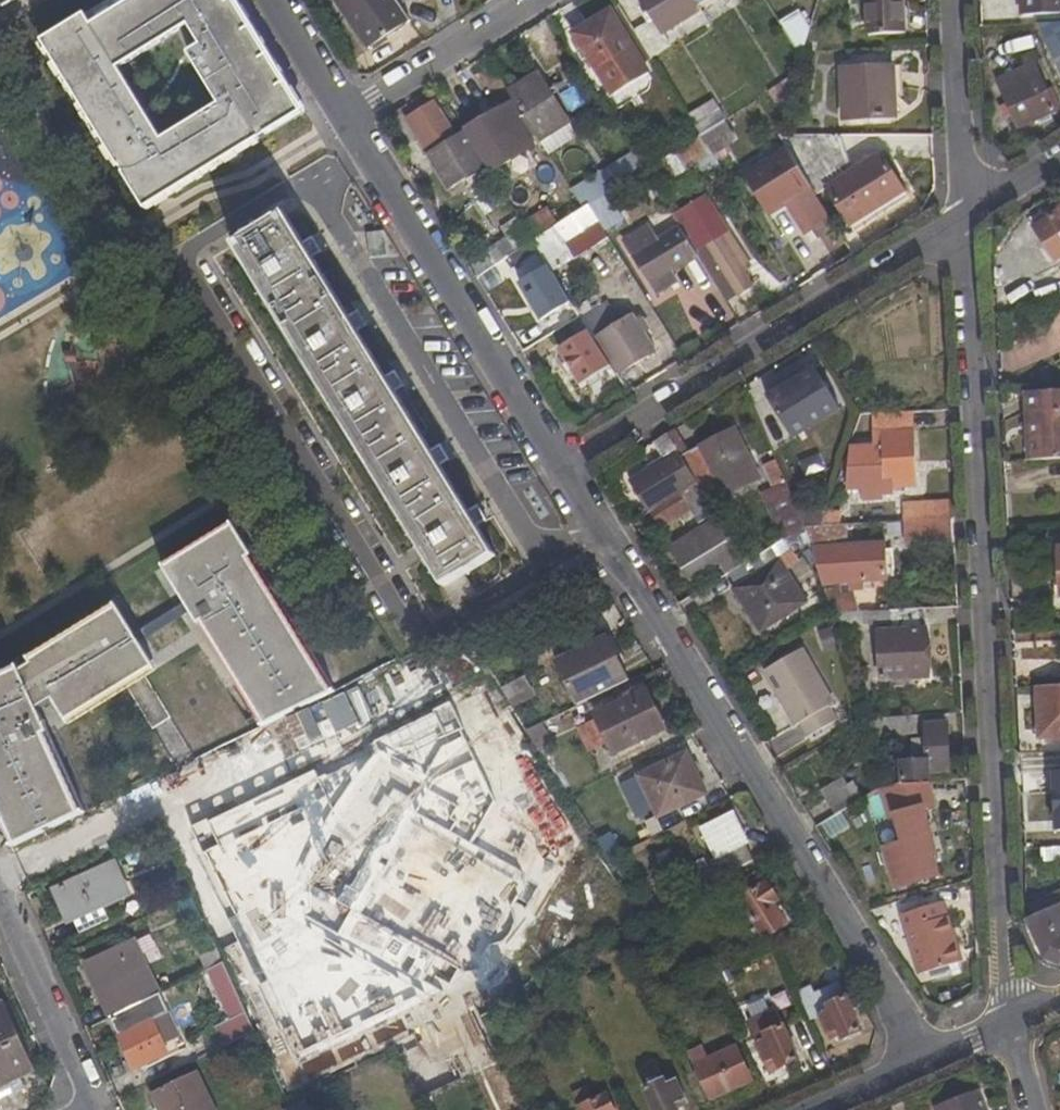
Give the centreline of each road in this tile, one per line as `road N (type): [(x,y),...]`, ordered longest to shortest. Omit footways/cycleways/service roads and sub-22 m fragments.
road 1 (residential): [(967,212),(1010,1020)]
road 2 (residential): [(565,465),(926,1055)]
road 3 (residential): [(967,212),(565,465)]
road 4 (residential): [(357,132),(565,465)]
road 5 (residential): [(101,1107),(0,883)]
road 6 (residential): [(559,0),(357,132)]
road 7 (residential): [(957,0),(967,212)]
road 8 (residential): [(277,0),(357,132)]
road 9 (residential): [(806,1109),(926,1055)]

